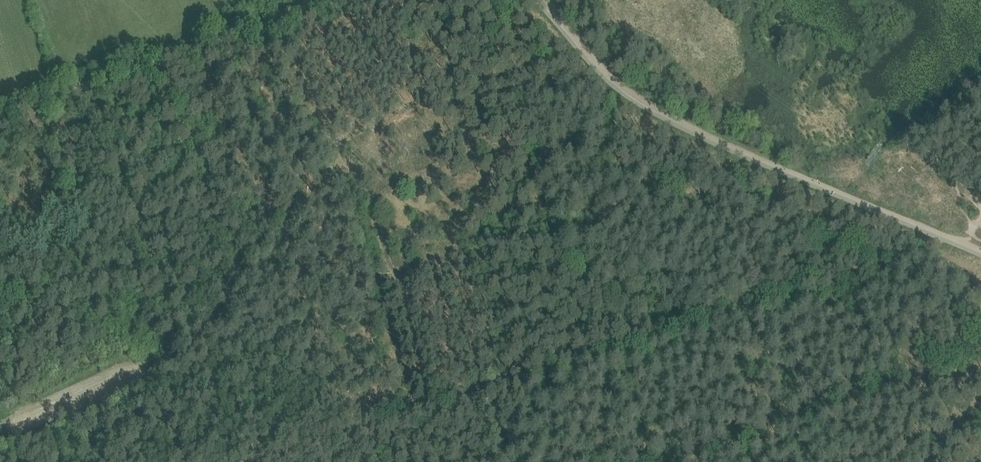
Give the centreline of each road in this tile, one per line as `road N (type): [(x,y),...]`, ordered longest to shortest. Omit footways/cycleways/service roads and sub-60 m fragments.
road 1 (track): [(933,236),(251,461)]
road 2 (track): [(538,0),(606,77),(698,134),(980,250)]
road 3 (track): [(0,115),(343,0)]

